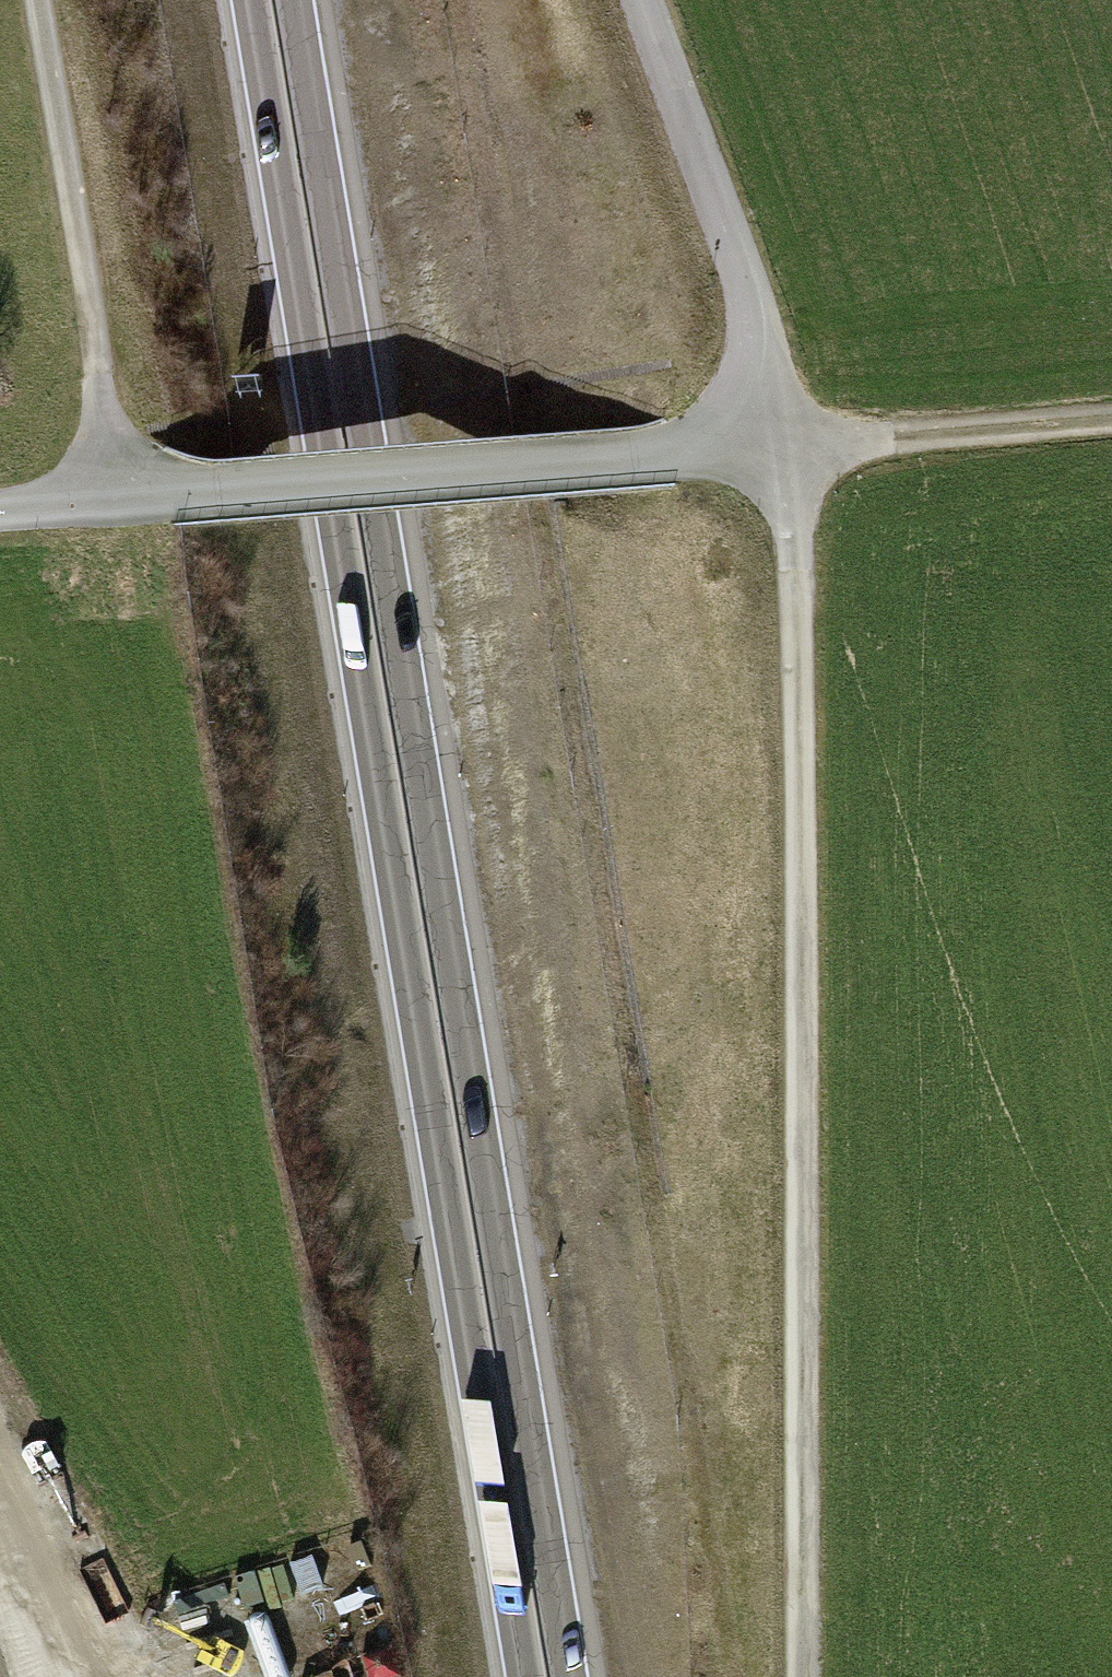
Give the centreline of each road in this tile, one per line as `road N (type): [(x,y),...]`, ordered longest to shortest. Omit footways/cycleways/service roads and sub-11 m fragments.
road 1 (trunk): [(569,1676),(294,0)]
road 2 (trunk): [(252,0),(526,1676)]
road 3 (trunk): [(717,1676),(450,0)]
road 4 (unclassified): [(0,508),(790,449),(737,265),(641,0)]
road 5 (track): [(802,1676),(790,449)]
road 6 (track): [(119,497),(33,0)]
road 7 (track): [(1111,425),(790,449)]
road 8 (track): [(0,1537),(71,1676)]

